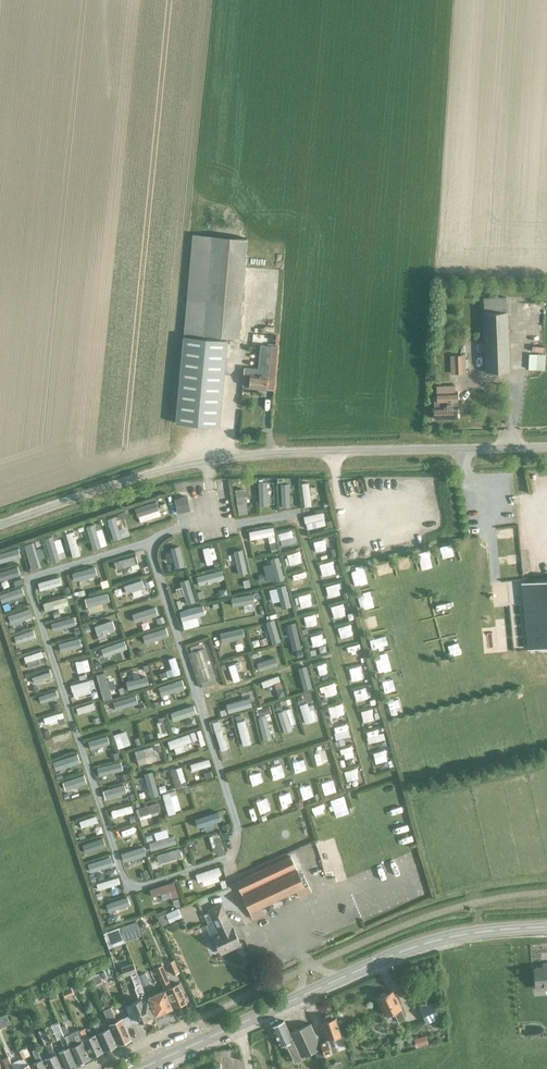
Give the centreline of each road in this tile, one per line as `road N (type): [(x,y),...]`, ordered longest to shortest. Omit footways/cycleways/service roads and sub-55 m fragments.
road 1 (unclassified): [(0,527),(207,460),(546,446)]
road 2 (secondary): [(143,1068),(424,945),(546,929)]

